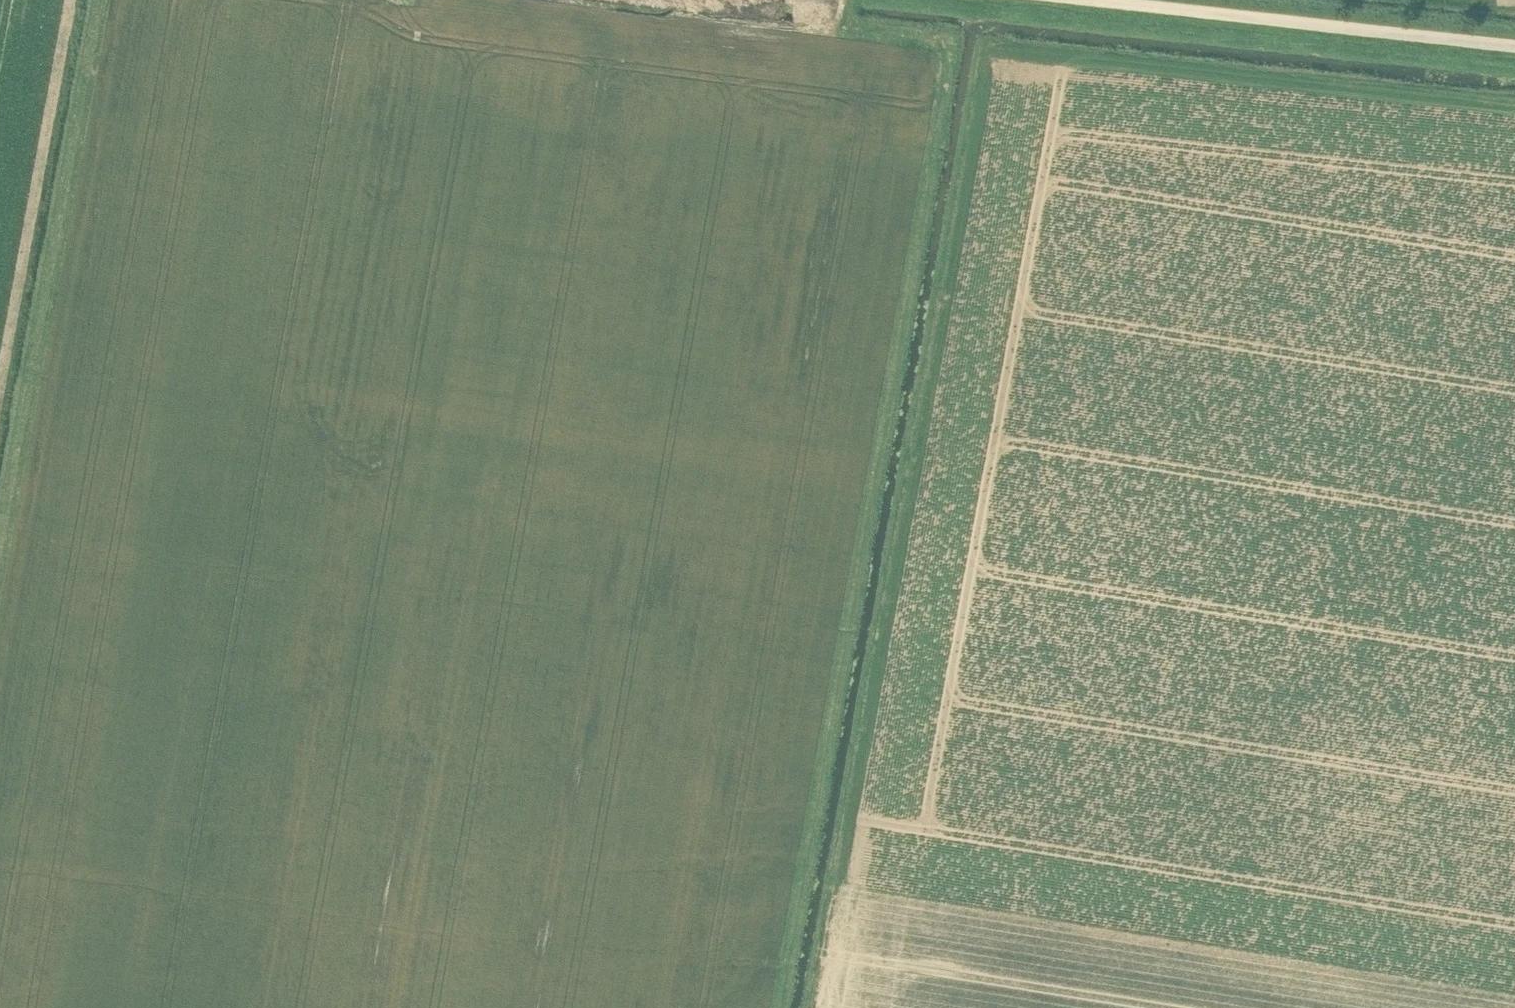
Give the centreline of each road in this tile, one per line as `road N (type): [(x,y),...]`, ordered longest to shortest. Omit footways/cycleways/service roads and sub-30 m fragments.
road 1 (track): [(1072,0),(1514,48)]

